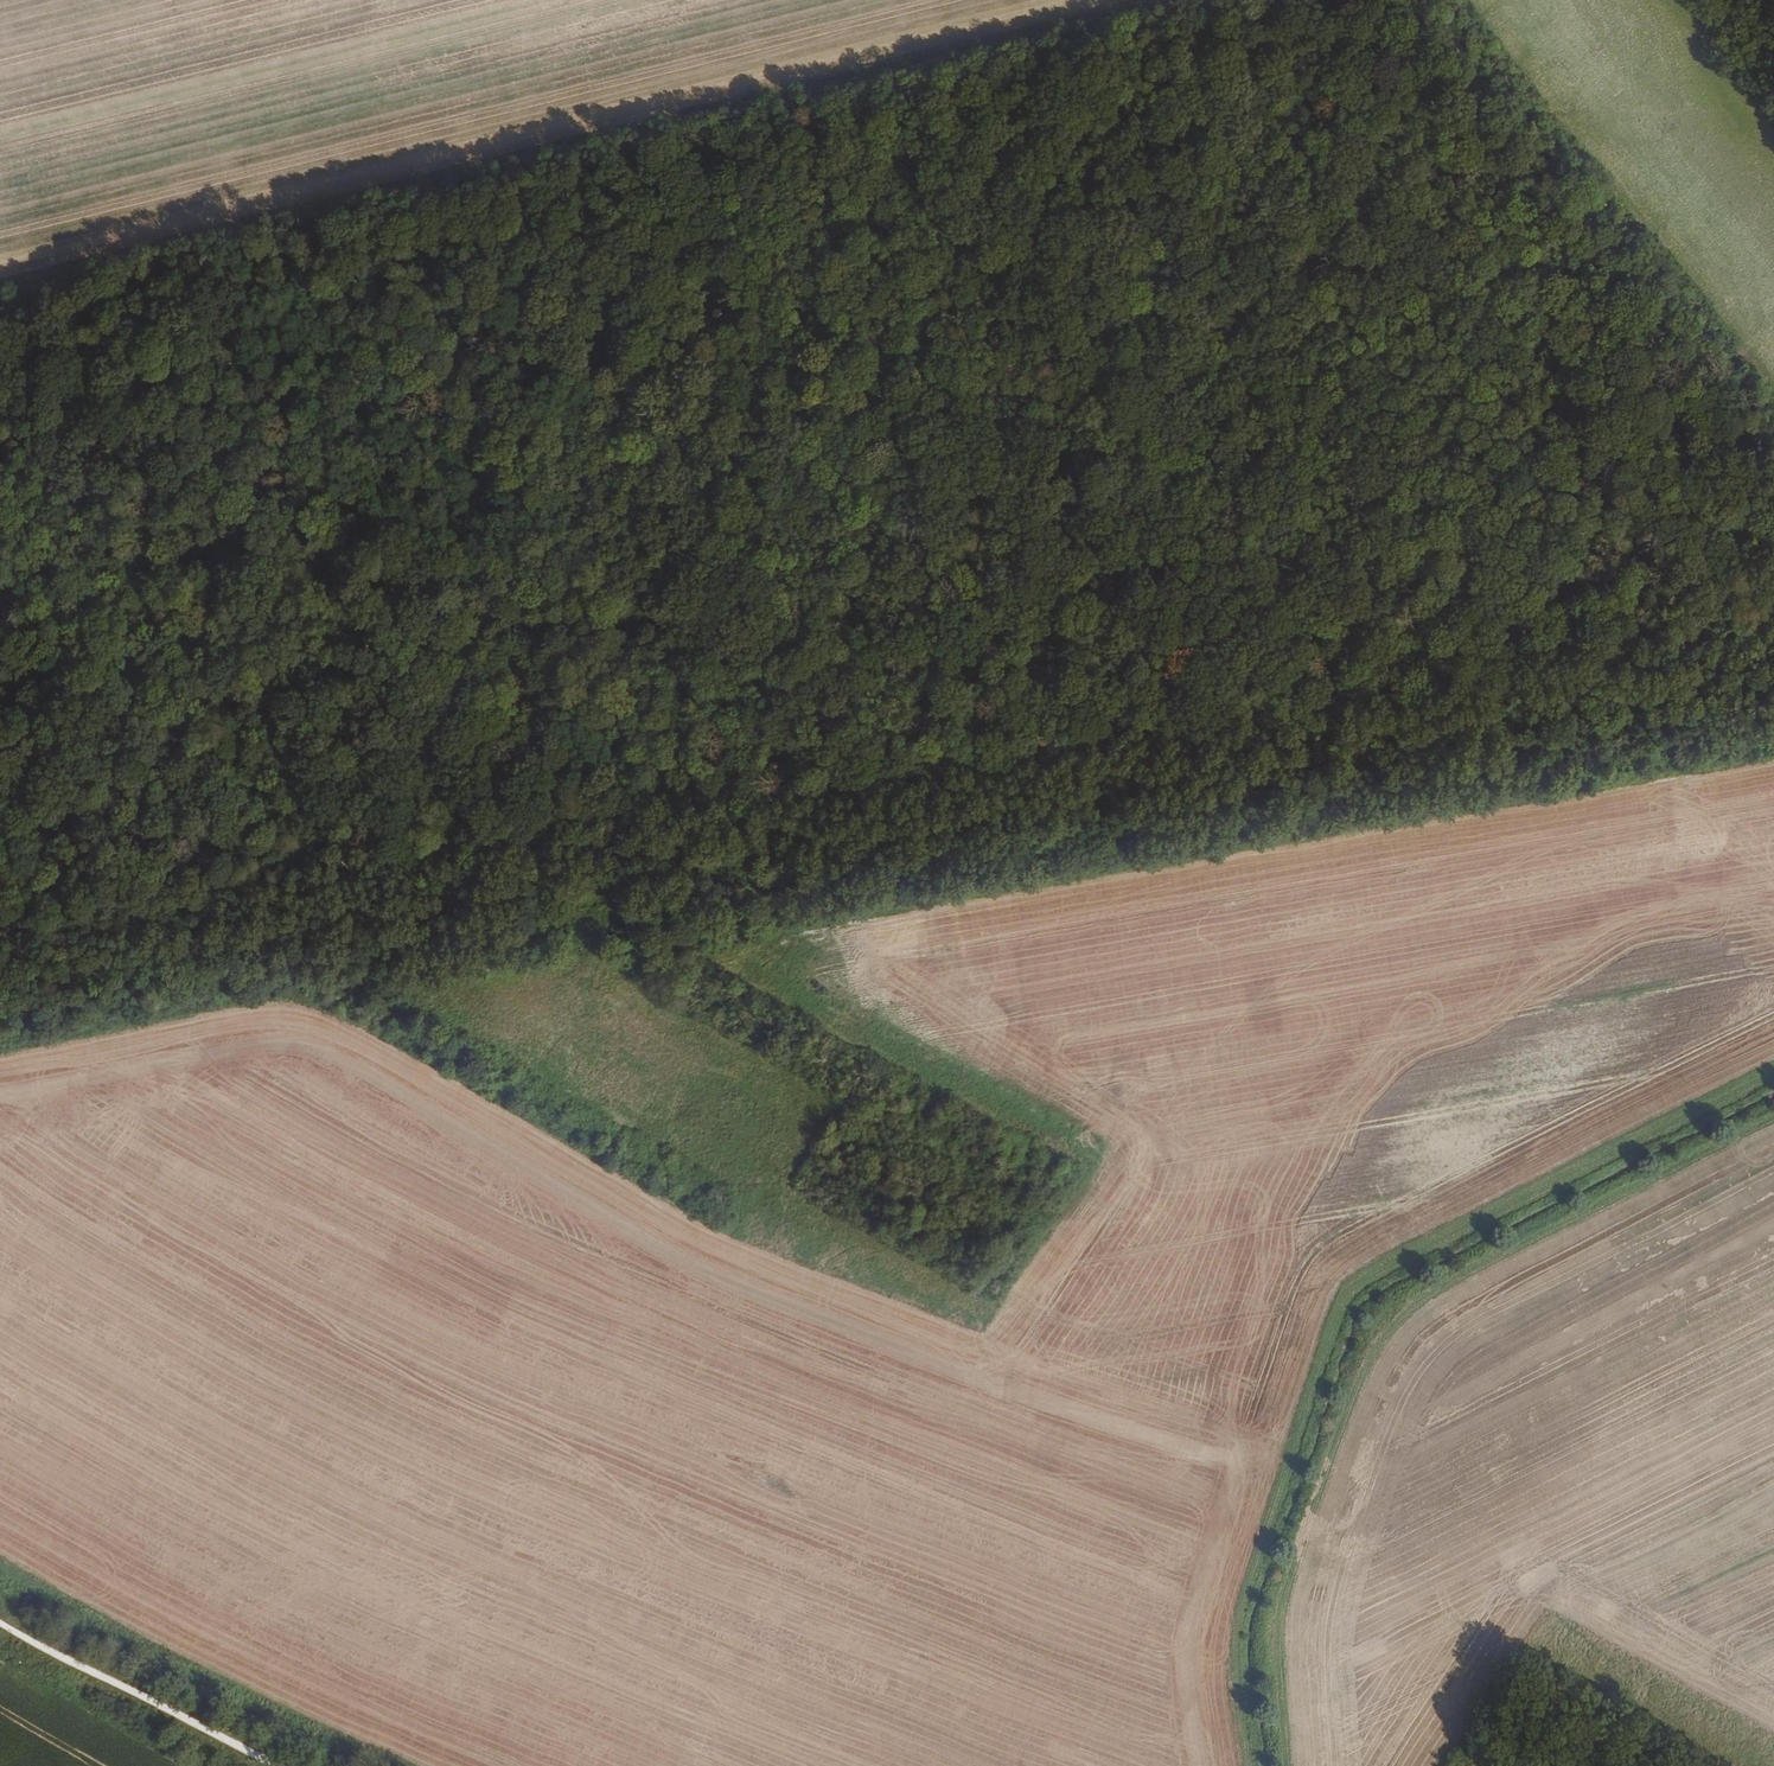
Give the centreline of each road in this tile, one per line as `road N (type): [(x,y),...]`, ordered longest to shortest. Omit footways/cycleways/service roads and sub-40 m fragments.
road 1 (track): [(1773,684),(0,982)]
road 2 (track): [(1159,0),(0,291)]

